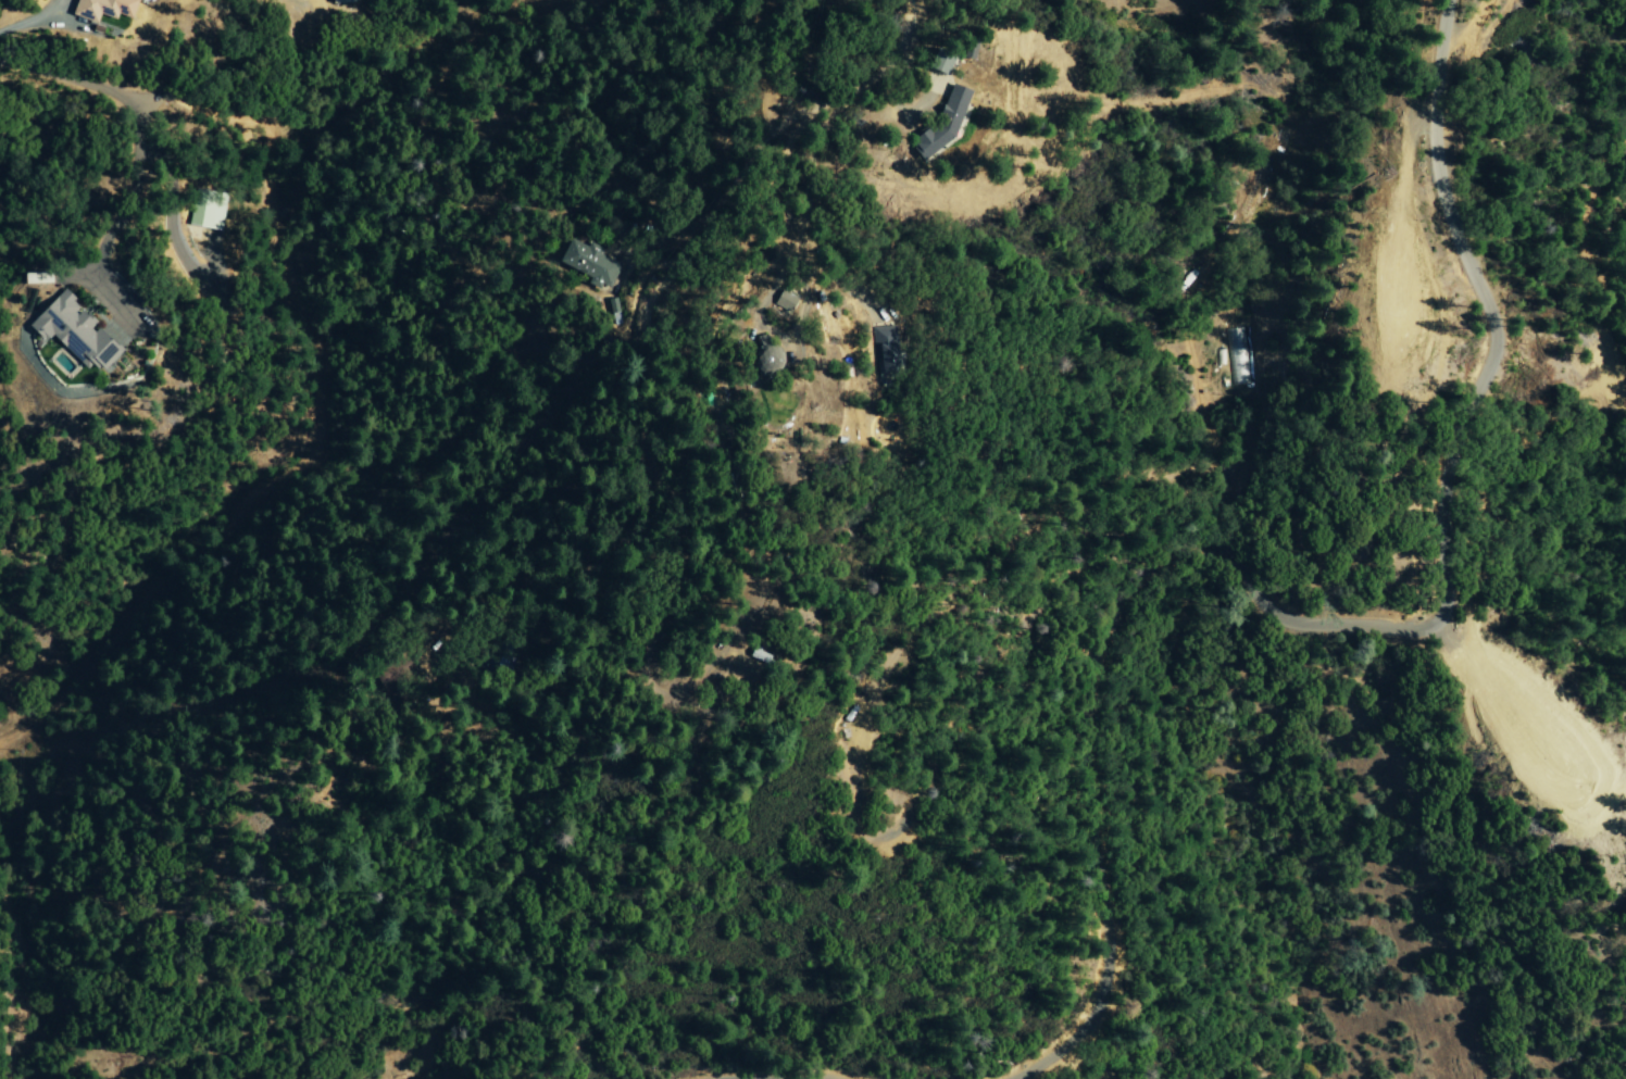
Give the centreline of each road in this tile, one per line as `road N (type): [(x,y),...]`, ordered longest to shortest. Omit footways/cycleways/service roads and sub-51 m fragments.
road 1 (residential): [(1029,1078),(1087,1042),(1117,1000),(1126,929),(1109,654),(1126,600),(1147,575),(1203,557),(1264,612),(1308,623),(1442,616),(1455,587),(1459,454),(1494,378),(1497,347),(1491,300),(1440,137),(1435,89),(1444,0)]

